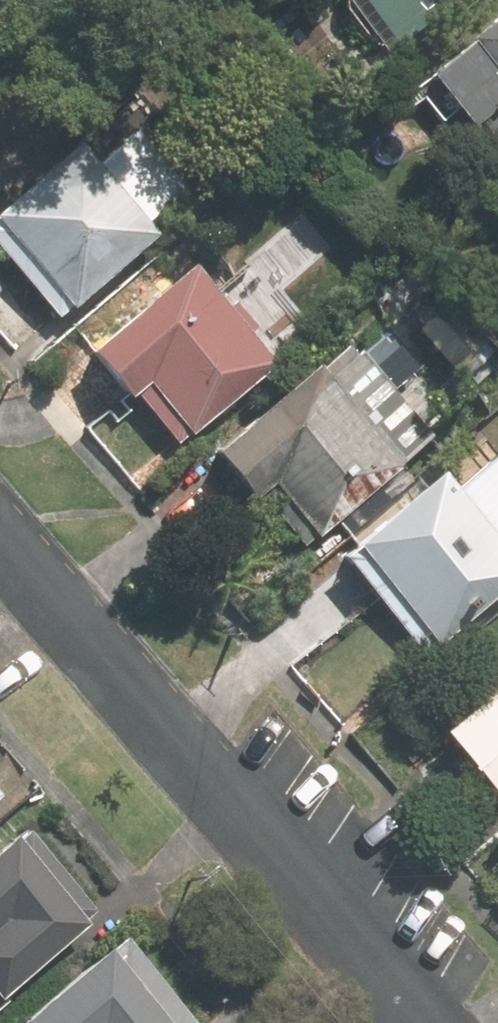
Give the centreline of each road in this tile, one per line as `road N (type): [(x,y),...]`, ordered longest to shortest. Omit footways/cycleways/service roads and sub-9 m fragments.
road 1 (residential): [(423,1022),(0,535)]

